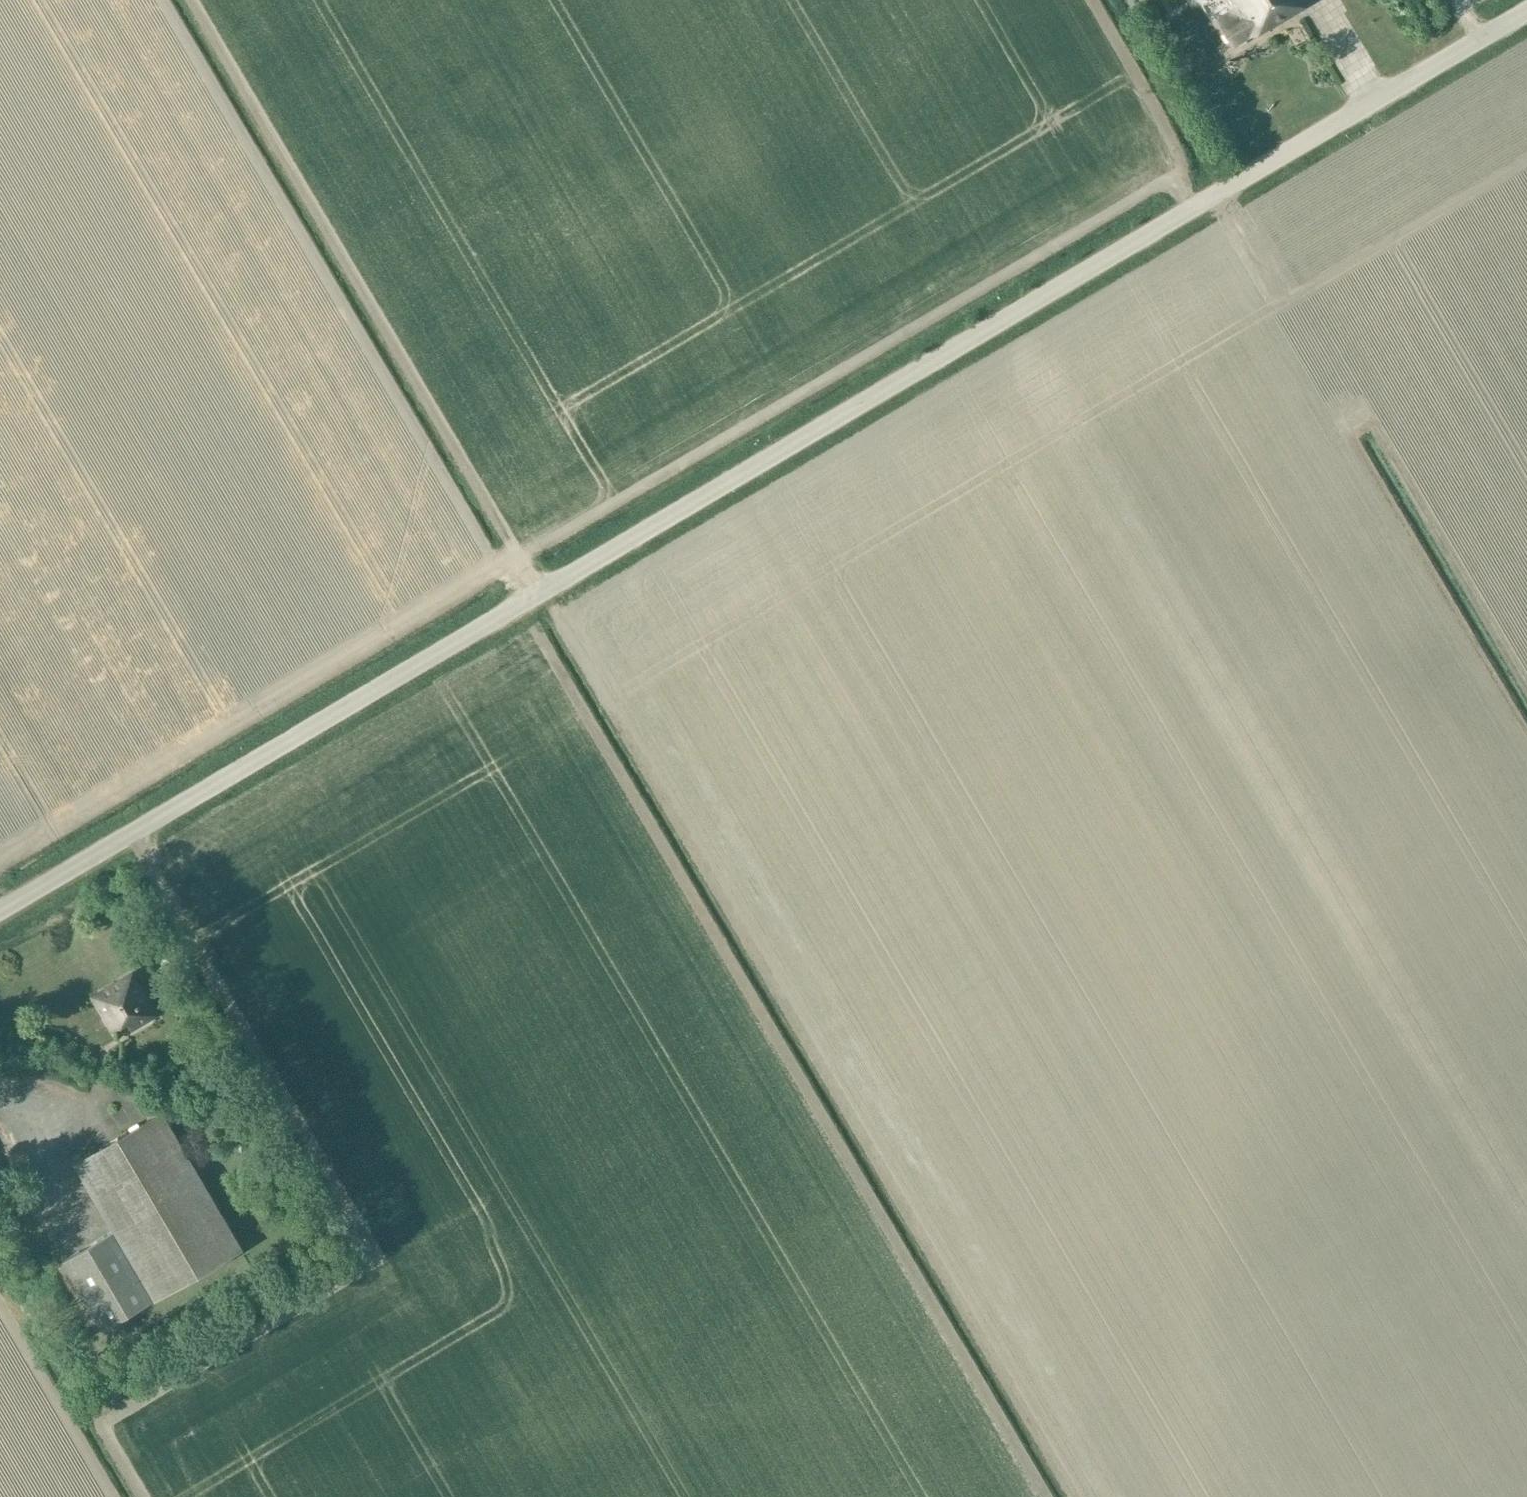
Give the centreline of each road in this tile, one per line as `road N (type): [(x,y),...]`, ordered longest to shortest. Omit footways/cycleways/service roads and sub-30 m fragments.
road 1 (unclassified): [(0,912),(1526,11)]

